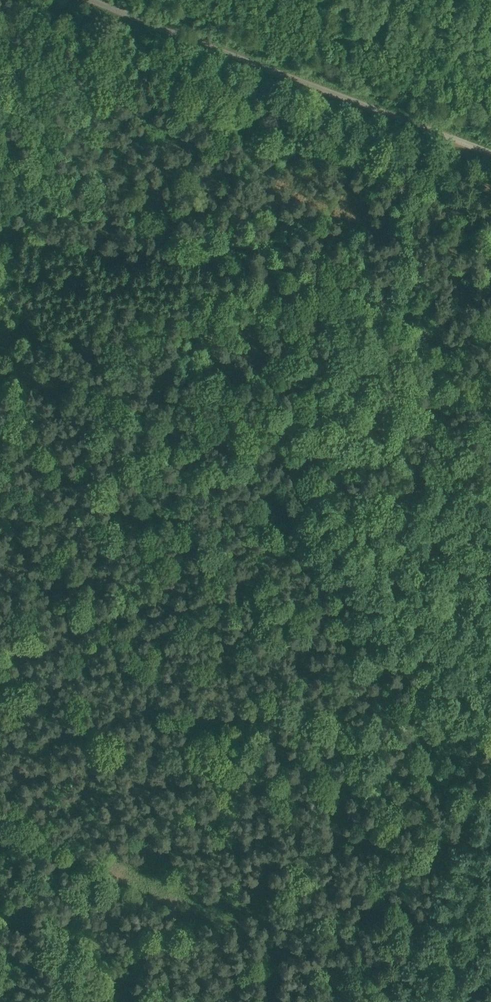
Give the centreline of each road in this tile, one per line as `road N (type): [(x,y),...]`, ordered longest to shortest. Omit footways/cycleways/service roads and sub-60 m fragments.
road 1 (unclassified): [(490,145),(106,0)]
road 2 (track): [(490,740),(381,1001)]
road 3 (track): [(0,168),(34,179),(89,70),(187,53),(202,37)]

